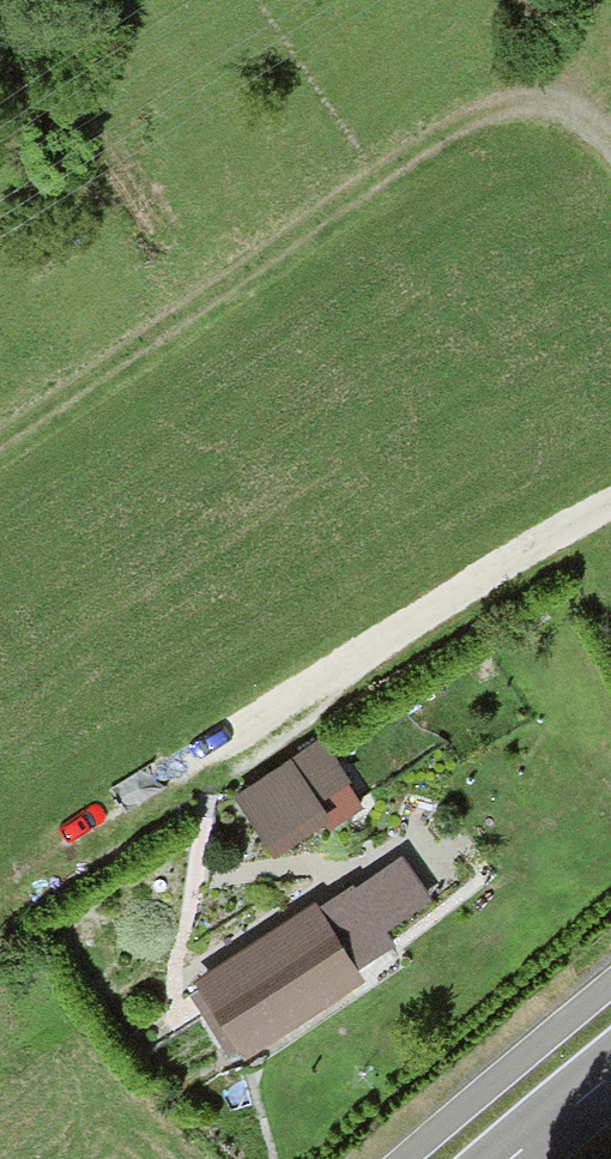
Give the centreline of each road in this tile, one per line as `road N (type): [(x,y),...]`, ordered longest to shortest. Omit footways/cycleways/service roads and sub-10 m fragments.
road 1 (track): [(610,501),(67,855)]
road 2 (track): [(610,159),(540,105),(477,111)]
road 3 (tertiary): [(610,1071),(508,1158)]

